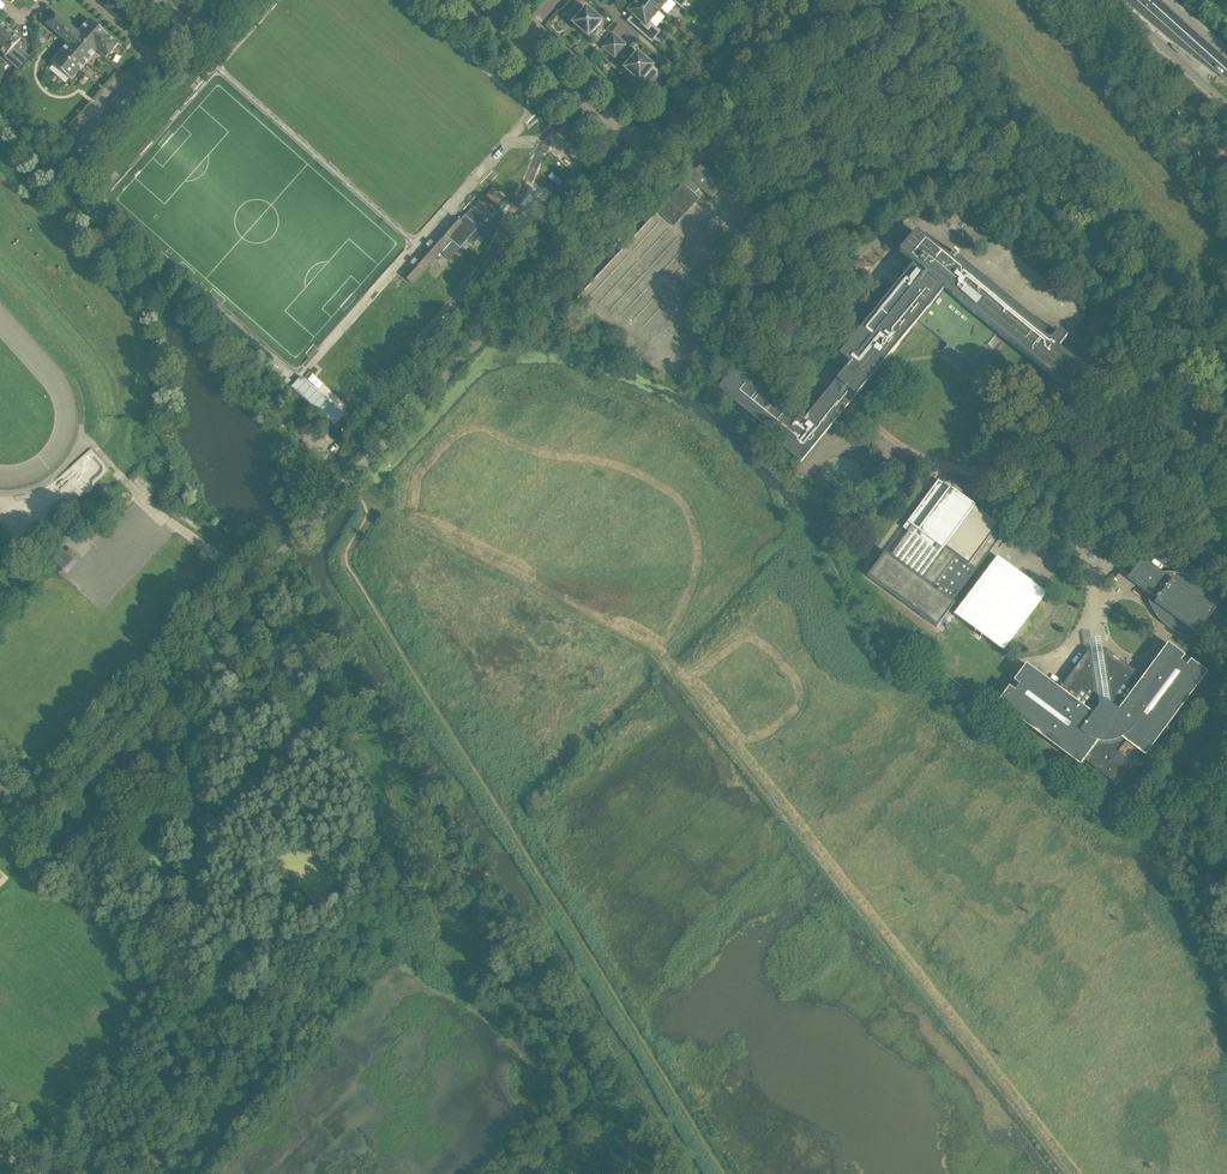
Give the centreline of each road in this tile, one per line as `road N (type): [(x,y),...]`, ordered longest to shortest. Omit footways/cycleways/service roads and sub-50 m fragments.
road 1 (unclassified): [(0,785),(38,801),(66,784),(651,156)]
road 2 (track): [(534,1173),(591,1093),(576,1044),(444,928),(400,823),(380,726),(360,687),(325,640),(248,590)]
road 3 (unclassified): [(651,156),(795,0)]
road 4 (residential): [(651,156),(522,41)]

